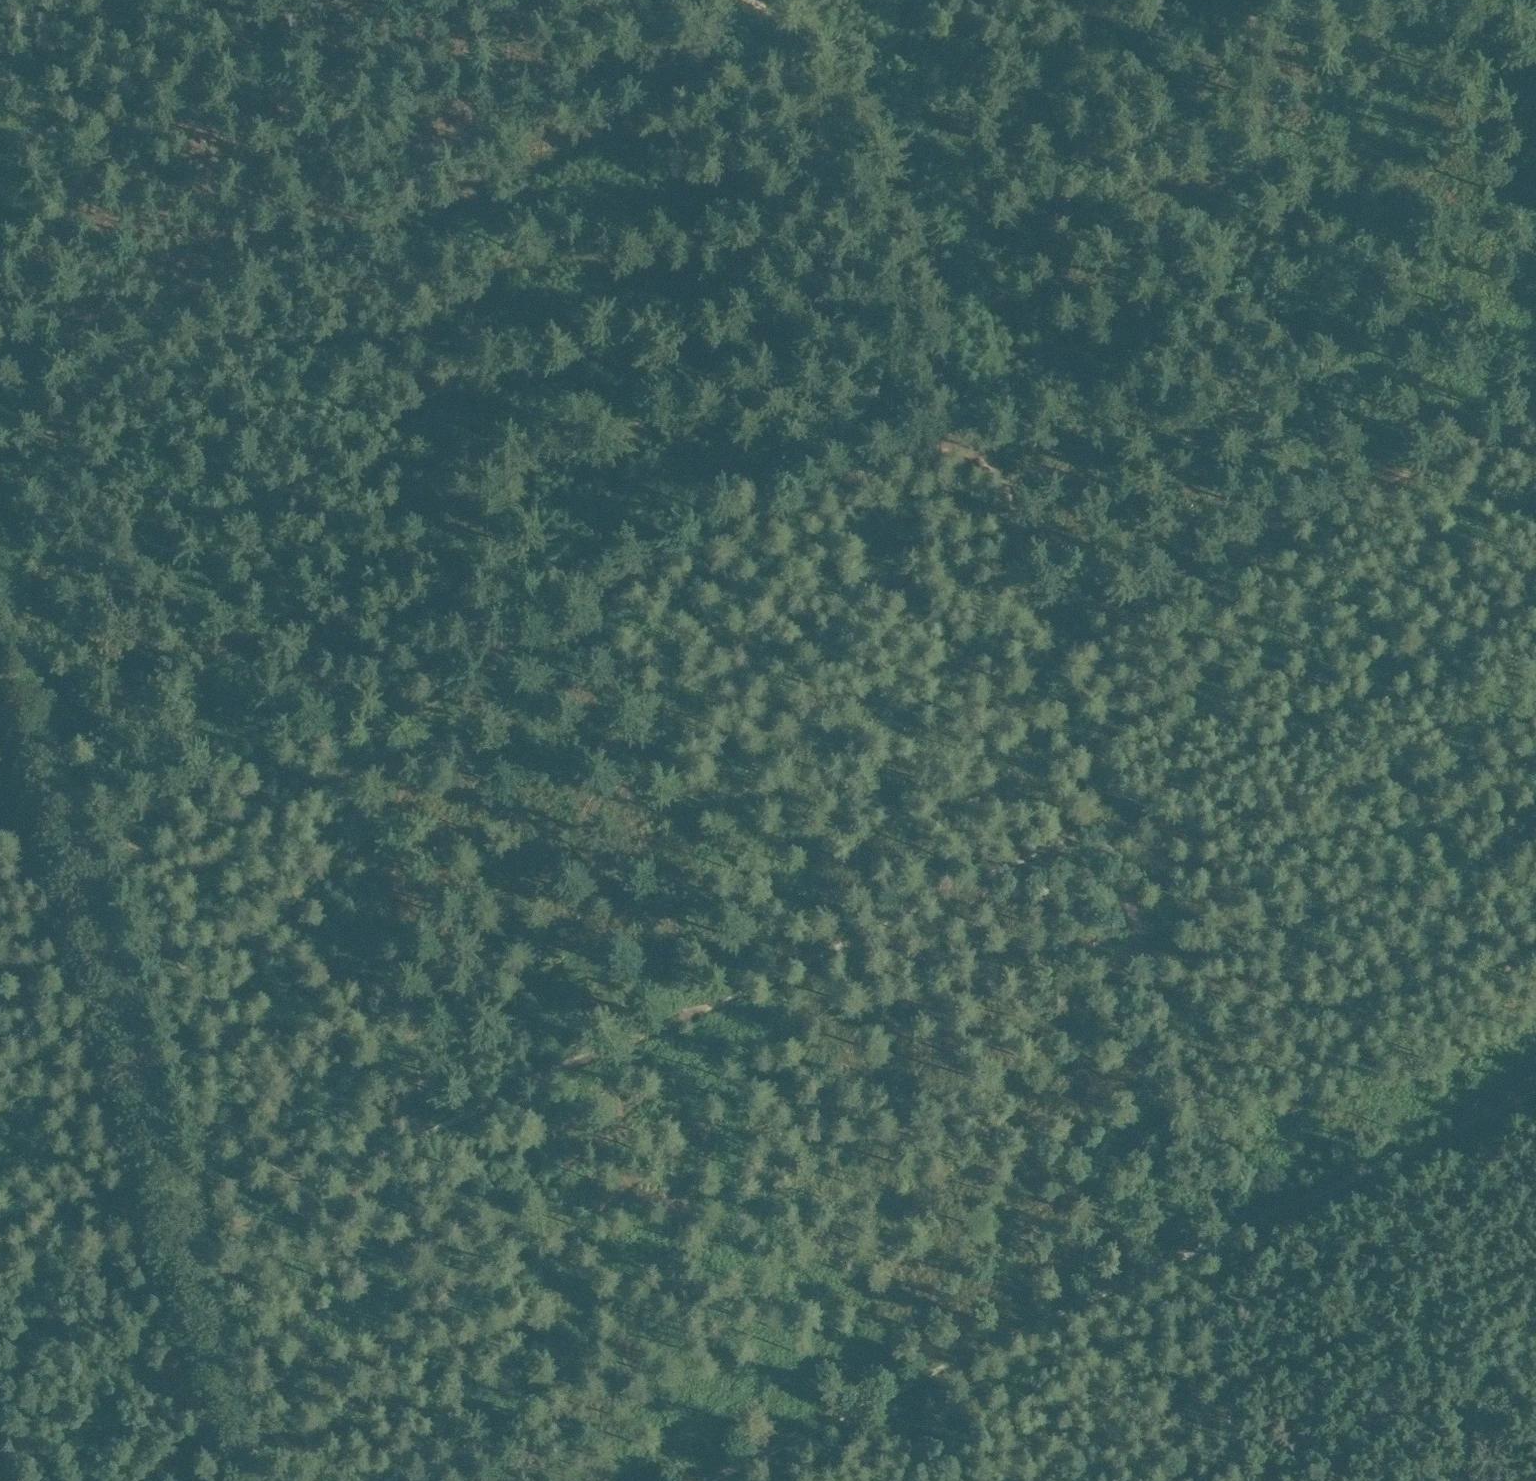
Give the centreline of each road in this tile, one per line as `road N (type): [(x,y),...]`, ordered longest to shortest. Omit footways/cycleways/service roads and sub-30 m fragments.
road 1 (track): [(263,1480),(117,901)]
road 2 (track): [(92,822),(44,701),(0,540)]
road 3 (track): [(920,0),(900,42),(874,54),(842,47),(752,0)]

